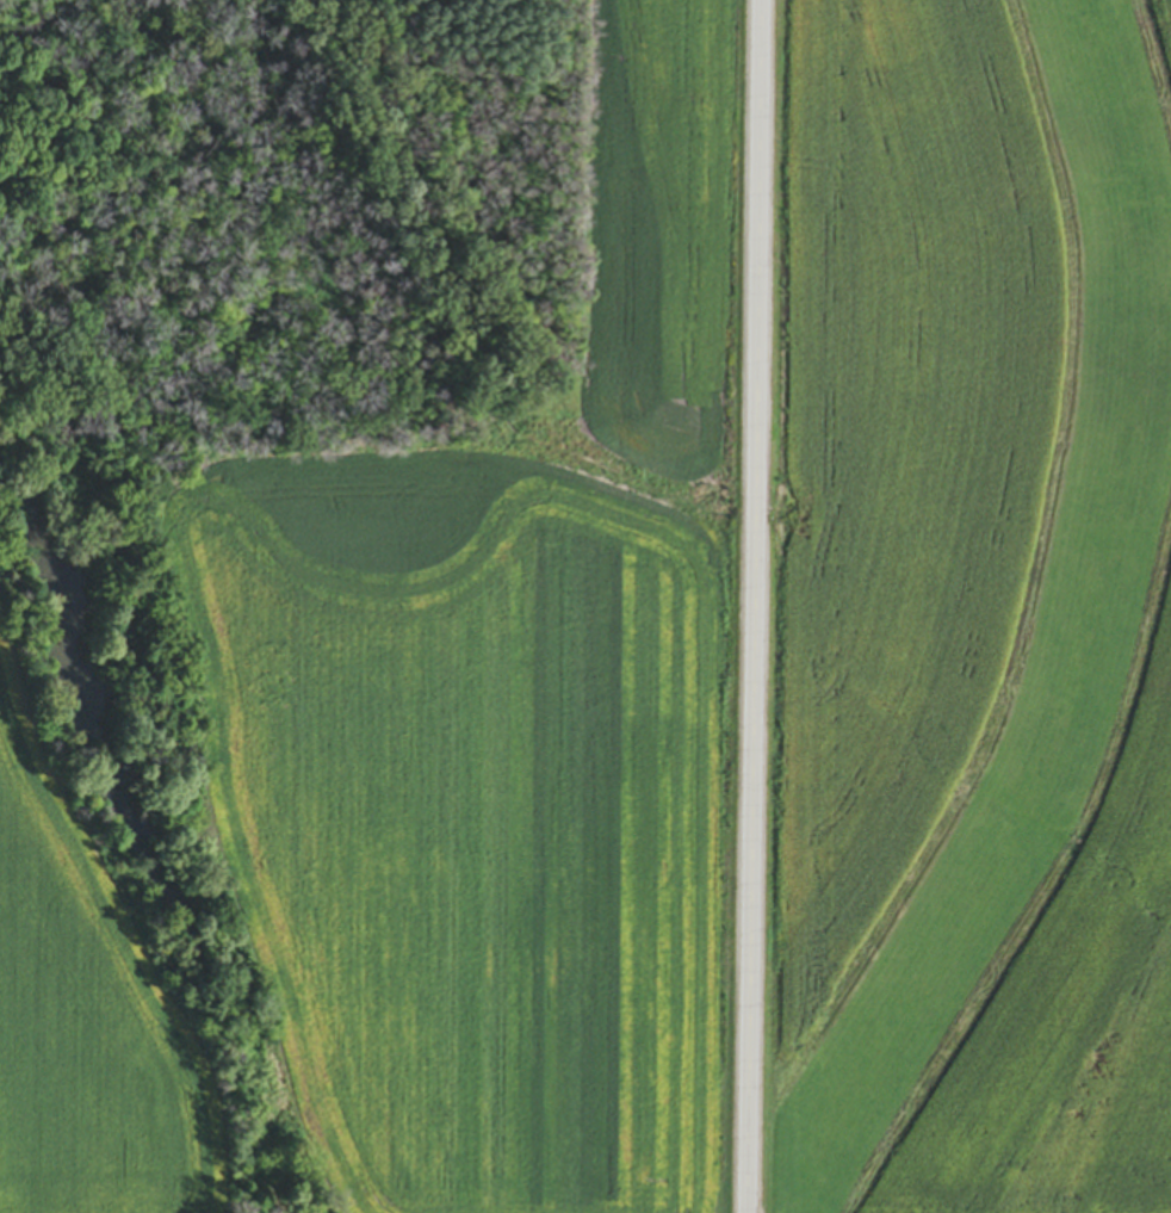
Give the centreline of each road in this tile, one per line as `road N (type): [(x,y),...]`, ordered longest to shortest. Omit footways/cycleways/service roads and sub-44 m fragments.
road 1 (secondary): [(744,1212),(760,0)]

